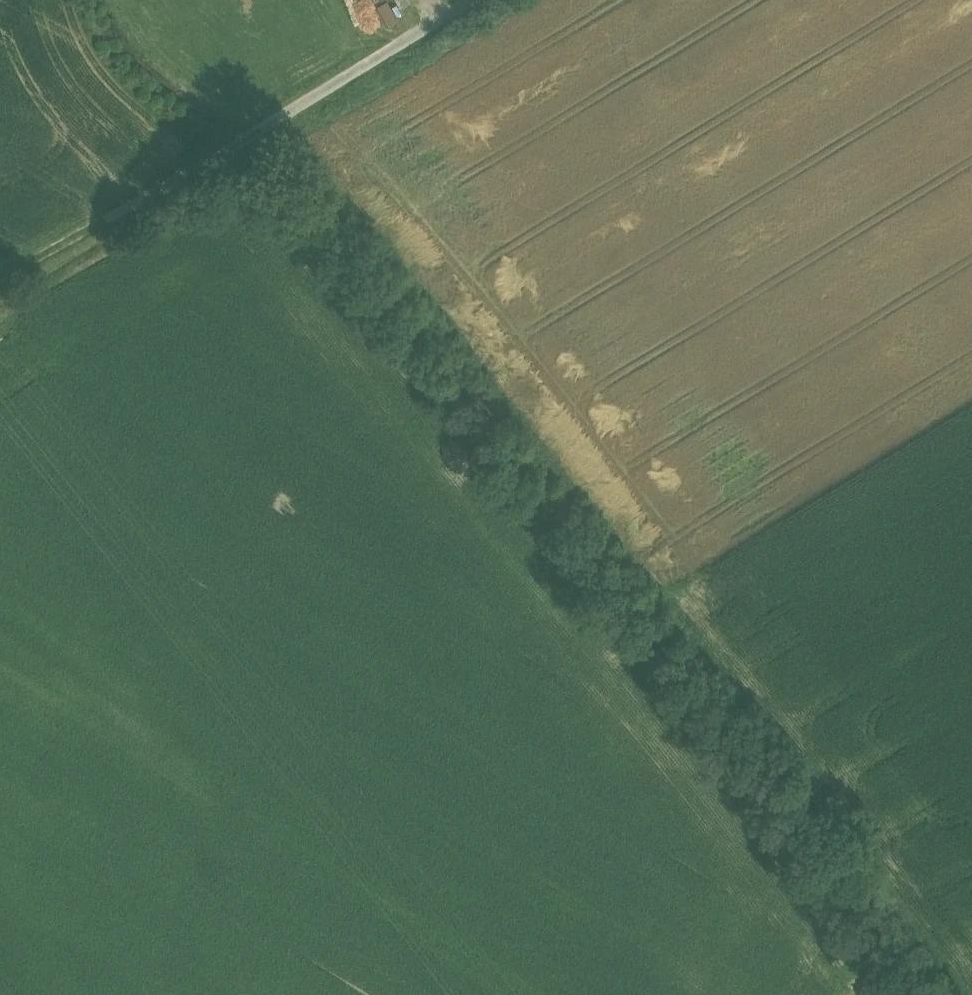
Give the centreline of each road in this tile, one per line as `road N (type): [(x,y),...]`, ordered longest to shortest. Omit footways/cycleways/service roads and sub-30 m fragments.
road 1 (unclassified): [(475,0),(0,296)]

